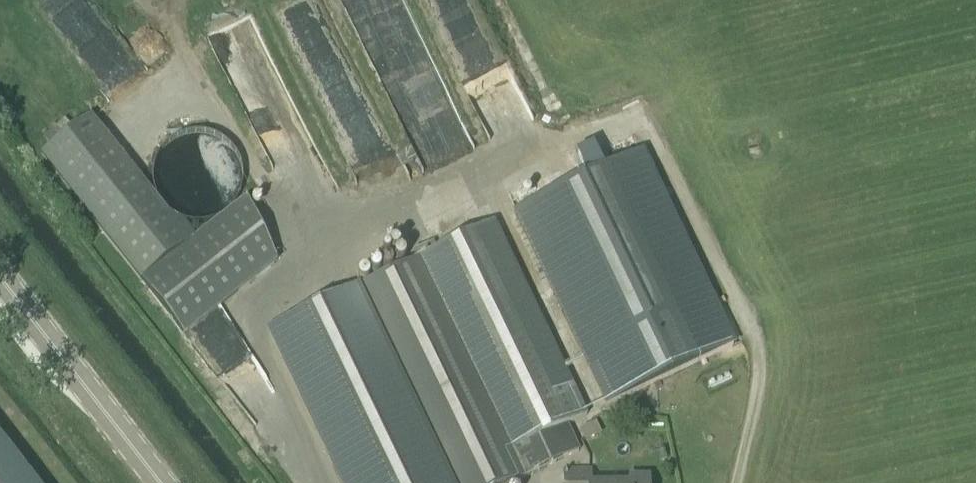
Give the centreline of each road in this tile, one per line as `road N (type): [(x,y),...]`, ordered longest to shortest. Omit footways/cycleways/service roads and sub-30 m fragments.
road 1 (primary): [(163,482),(0,274)]
road 2 (track): [(501,0),(561,119),(545,163)]

